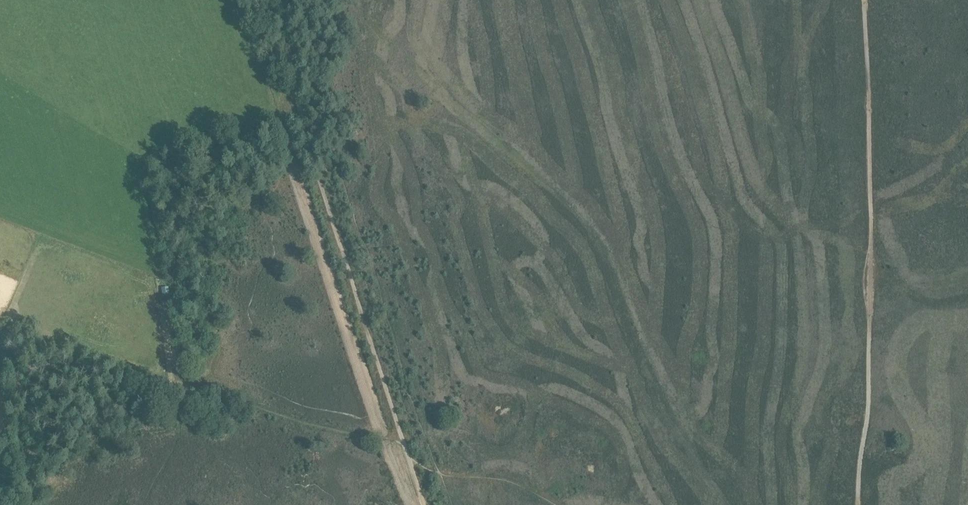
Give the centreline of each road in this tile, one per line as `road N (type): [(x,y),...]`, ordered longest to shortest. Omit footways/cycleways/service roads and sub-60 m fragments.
road 1 (track): [(861,504),(871,242),(867,0)]
road 2 (track): [(0,323),(167,389),(215,392),(297,423),(403,442)]

